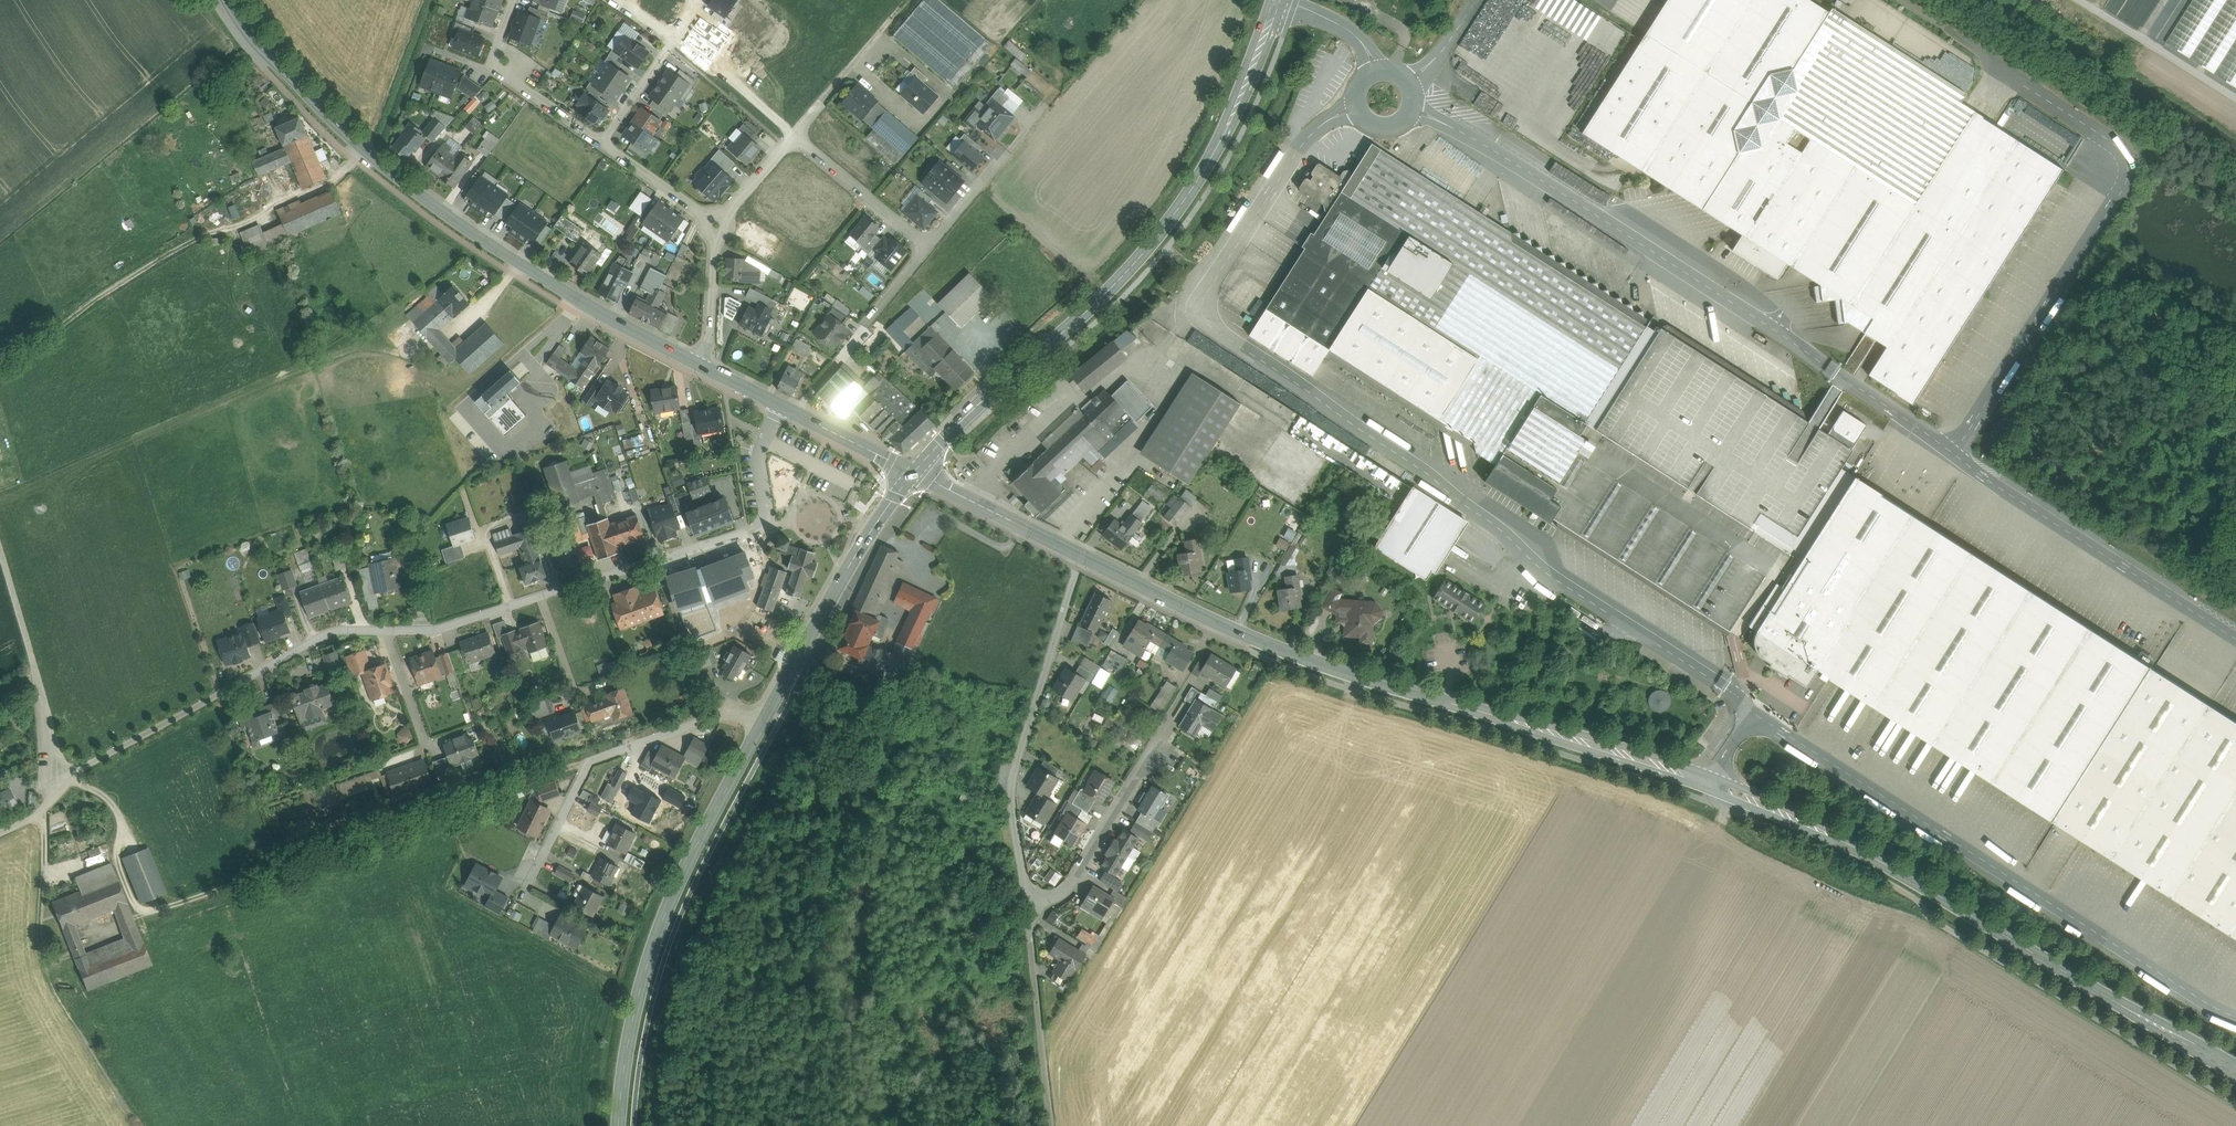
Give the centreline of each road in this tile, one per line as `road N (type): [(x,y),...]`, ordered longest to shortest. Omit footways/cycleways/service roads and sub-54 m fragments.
road 1 (tertiary): [(2235,1071),(1866,853),(1778,811),(1636,757),(1315,662),(1083,557)]
road 2 (residential): [(778,403),(757,460),(763,526),(438,629),(333,631),(217,694)]
road 3 (secondary): [(705,367),(521,265),(391,173),(264,50),(228,0)]
road 4 (secondary): [(1279,0),(1233,119),(1177,212),(1112,288),(915,471)]
road 5 (secondary): [(772,710),(675,901),(644,991),(626,1125)]
road 6 (track): [(0,376),(109,292),(223,229),(338,182),(371,154)]
road 7 (residential): [(1083,557),(1023,741),(1014,798),(1028,906)]
road 8 (residential): [(772,710),(729,711),(587,761),(531,877)]
road 9 (secondary): [(915,471),(842,578),(772,710)]
road 10 (unclassified): [(69,781),(0,554)]
road 11 (residential): [(1028,906),(1078,879),(1137,774),(1161,752)]
road 12 (tertiary): [(1083,557),(915,471)]
road 13 (unclassified): [(2076,0),(2235,100)]
road 14 (residential): [(931,246),(1048,110)]
road 15 (residential): [(794,136),(931,246)]
road 16 (unclassified): [(217,694),(69,781)]
road 17 (residential): [(794,136),(676,37)]
road 18 (secondary): [(915,471),(778,403)]
road 19 (residential): [(705,367),(716,239)]
road 20 (unclassified): [(1036,999),(1053,1125)]
road 21 (residential): [(602,141),(705,215)]

